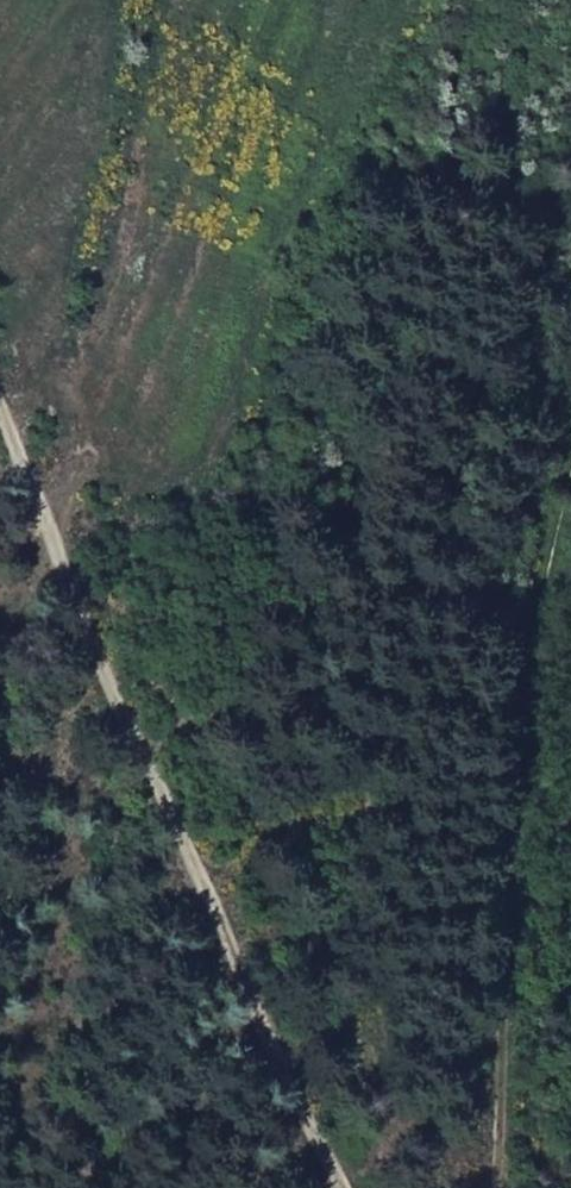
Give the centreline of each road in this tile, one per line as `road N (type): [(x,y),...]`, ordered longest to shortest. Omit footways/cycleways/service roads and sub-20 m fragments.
road 1 (track): [(0,417),(337,1187)]
road 2 (track): [(501,1187),(524,781),(552,551),(570,486)]

